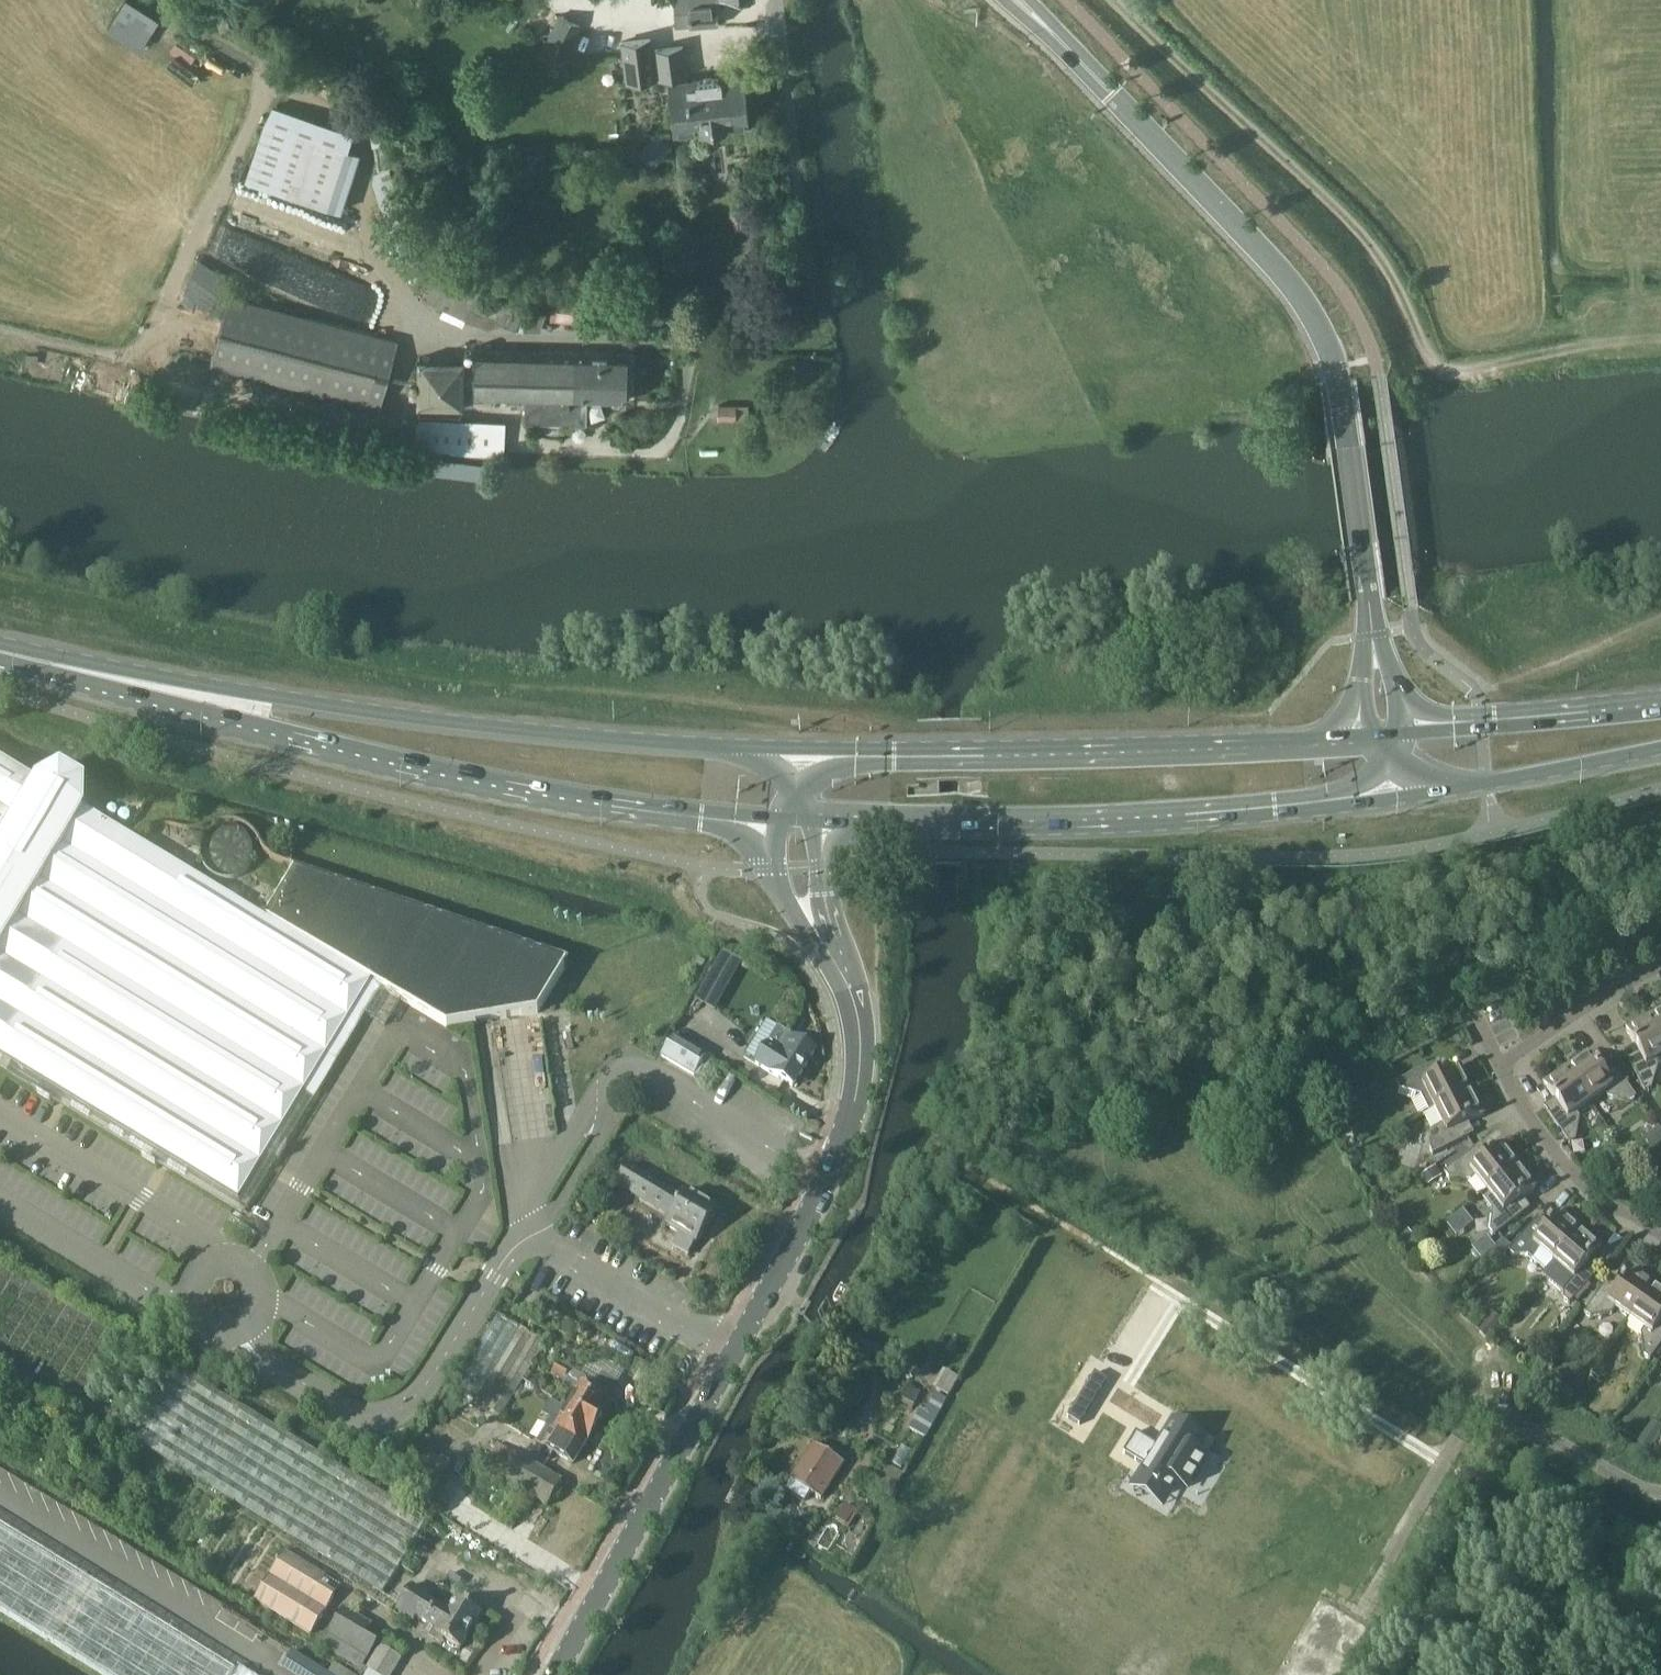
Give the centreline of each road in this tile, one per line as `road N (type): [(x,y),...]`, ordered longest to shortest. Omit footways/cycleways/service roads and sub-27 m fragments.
road 1 (secondary): [(554,1674),(836,1162),(861,1074),(860,1025),(817,931)]
road 2 (secondary): [(1374,642),(1339,381),(1323,333),(1299,290),(1045,25)]
road 3 (track): [(1113,0),(1337,203),(1392,277),(1440,371),(1660,338)]
road 4 (primary): [(803,748),(191,696)]
road 5 (track): [(0,322),(146,357),(269,80),(136,0)]
road 6 (primary): [(191,696),(274,731),(563,793),(778,817)]
road 7 (track): [(1489,1405),(1280,1276),(965,1123)]
road 8 (primary): [(824,821),(1108,826),(1391,799)]
road 9 (primary): [(1367,733),(803,748)]
road 10 (residential): [(1660,1234),(1607,1203),(1553,1149),(1500,1065),(1660,964)]
road 11 (primary): [(1391,799),(1660,752)]
road 12 (primary): [(1660,709),(1399,732)]
road 13 (primary): [(191,696),(0,651)]
road 14 (secondary): [(778,817),(778,885),(817,931)]

